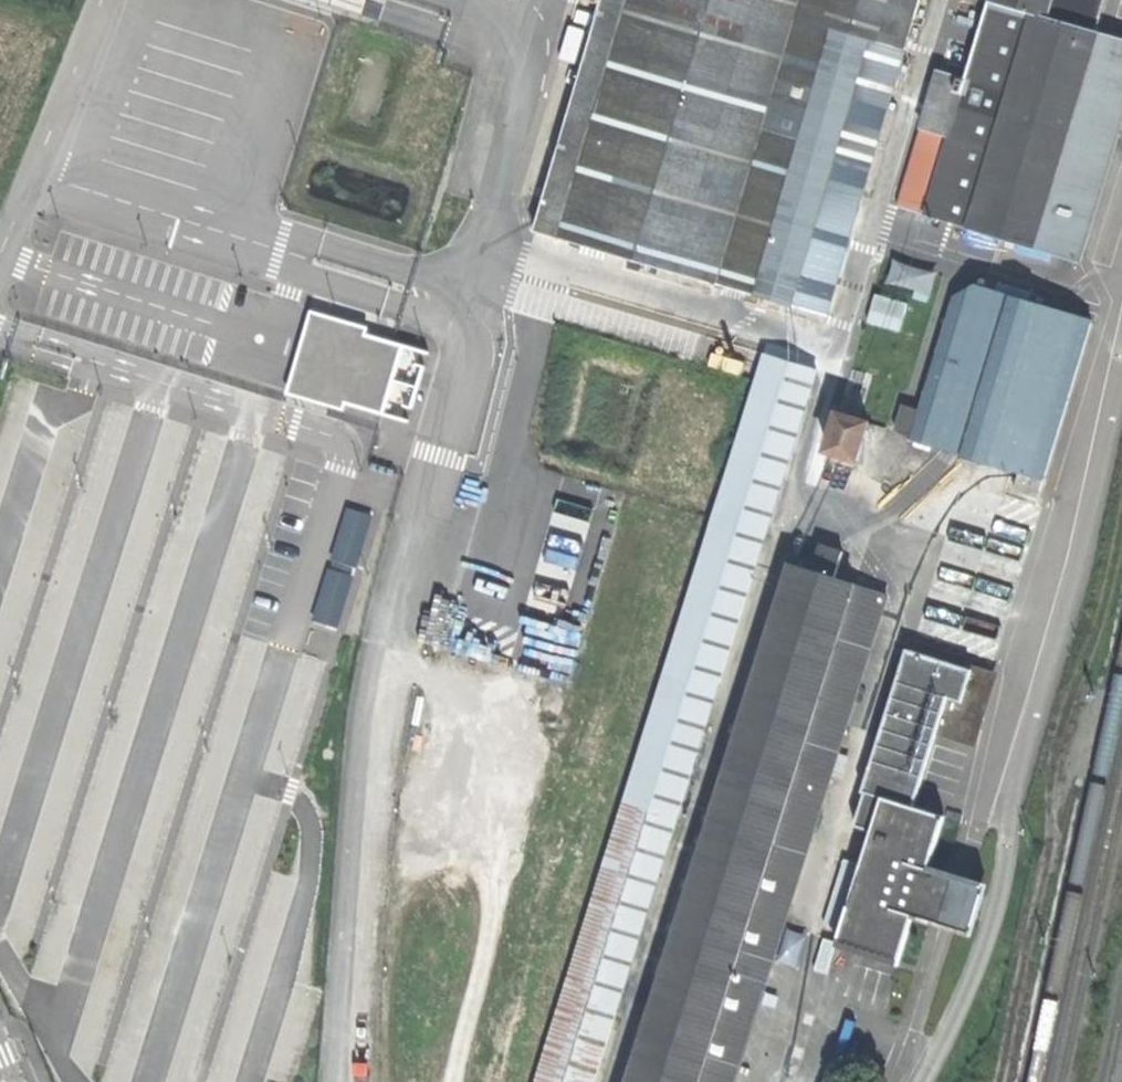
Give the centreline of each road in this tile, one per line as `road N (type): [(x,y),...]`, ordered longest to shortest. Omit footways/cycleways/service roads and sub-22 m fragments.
road 1 (track): [(1121,530),(998,1081)]
road 2 (unclassified): [(0,257),(103,0)]

